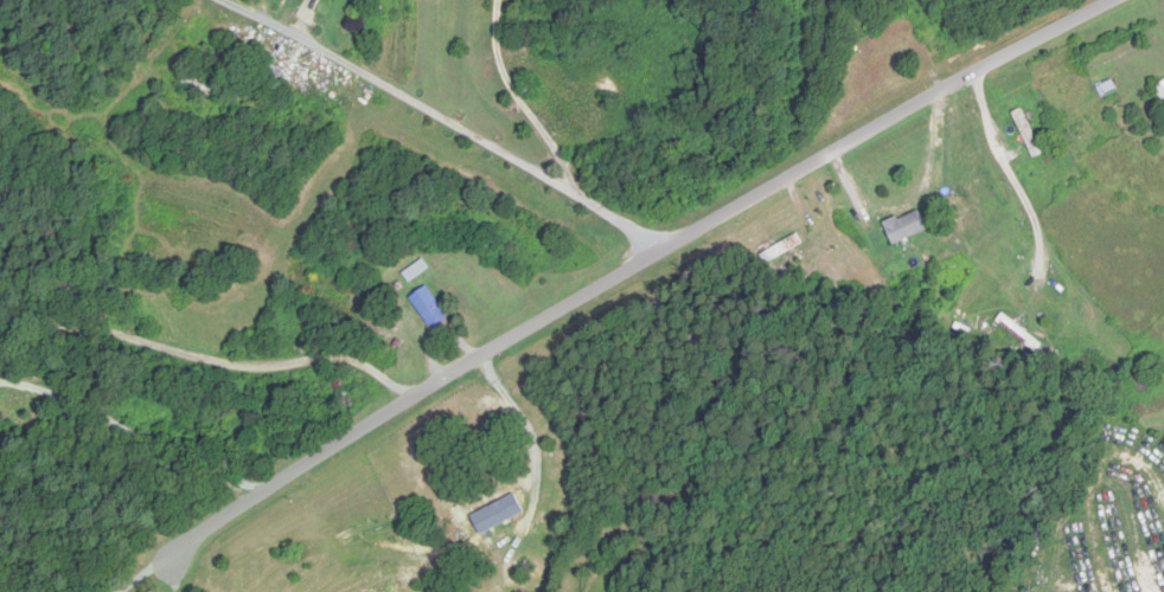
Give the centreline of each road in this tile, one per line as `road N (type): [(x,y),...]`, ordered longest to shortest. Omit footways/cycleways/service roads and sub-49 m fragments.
road 1 (residential): [(1119,0),(767,193),(418,400),(133,591)]
road 2 (residential): [(669,253),(197,0)]

